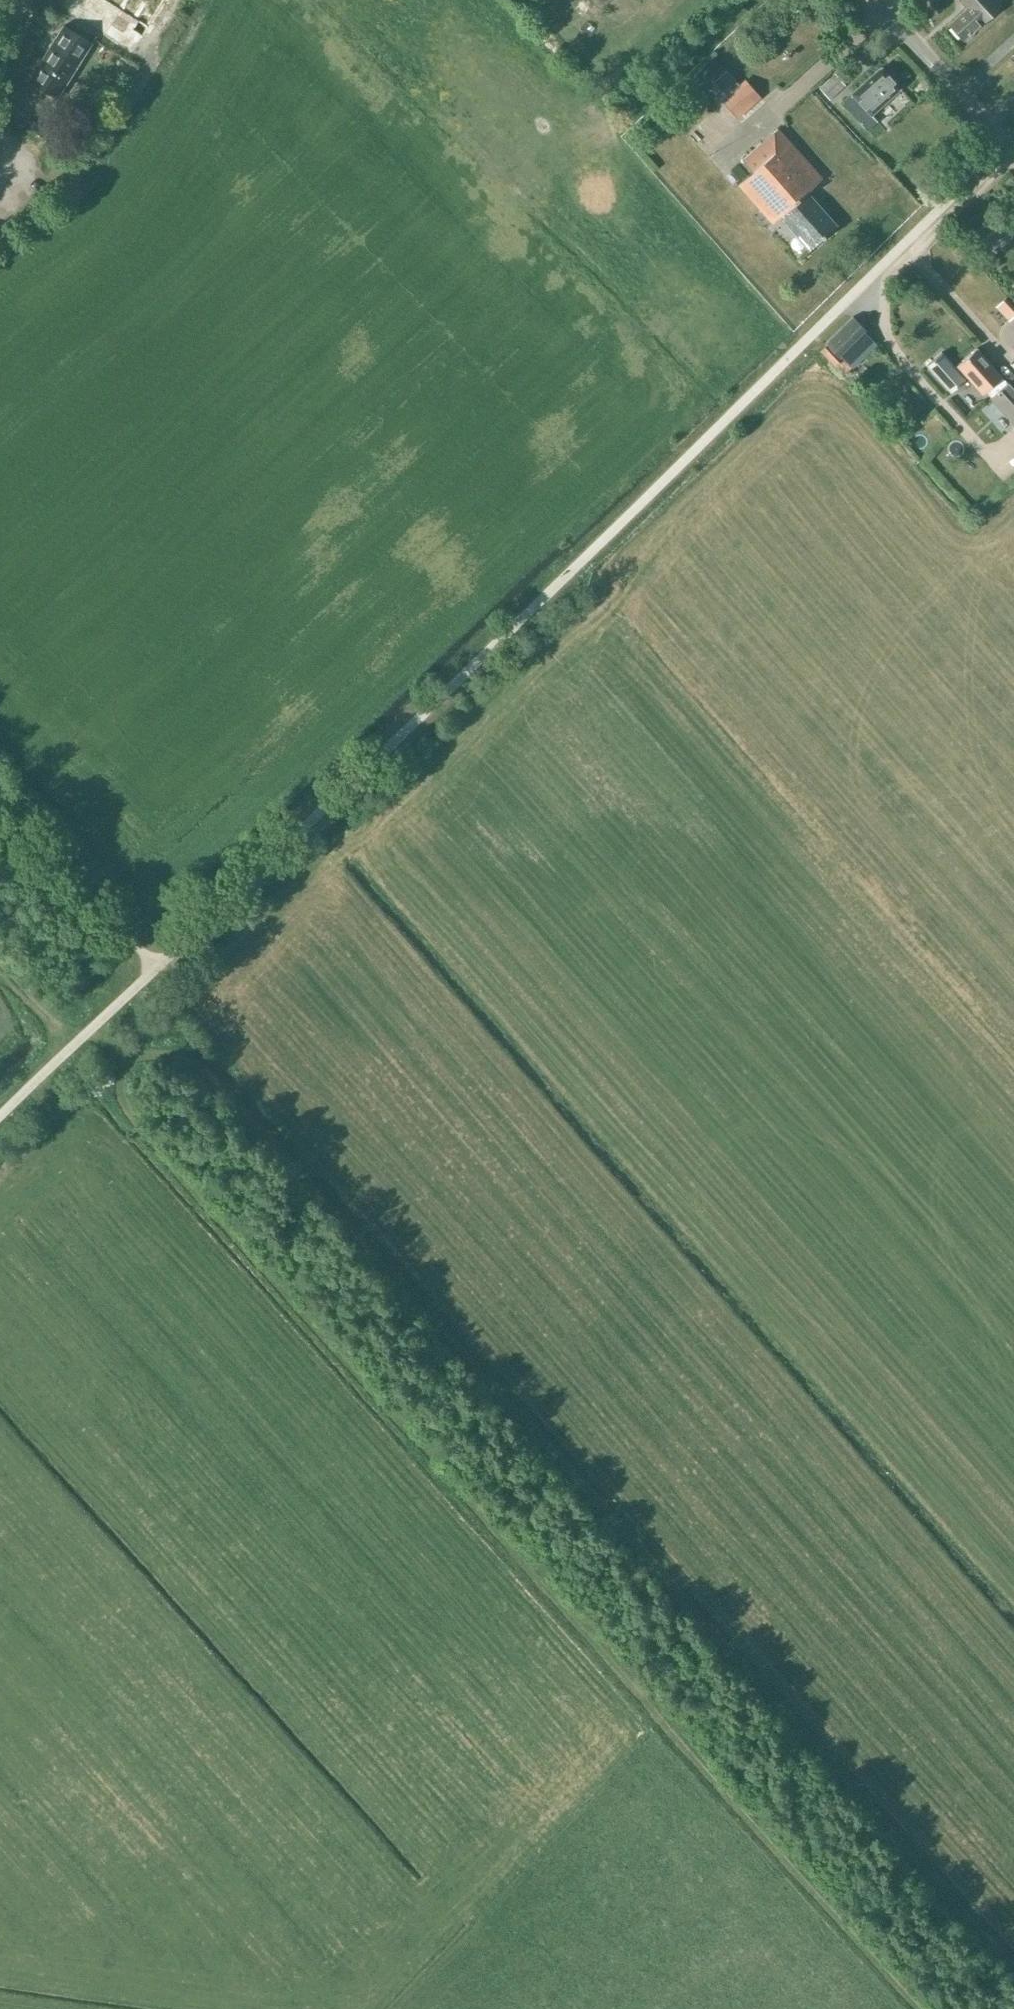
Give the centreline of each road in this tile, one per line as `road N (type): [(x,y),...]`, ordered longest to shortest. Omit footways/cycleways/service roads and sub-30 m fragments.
road 1 (unclassified): [(1013,154),(876,0)]

